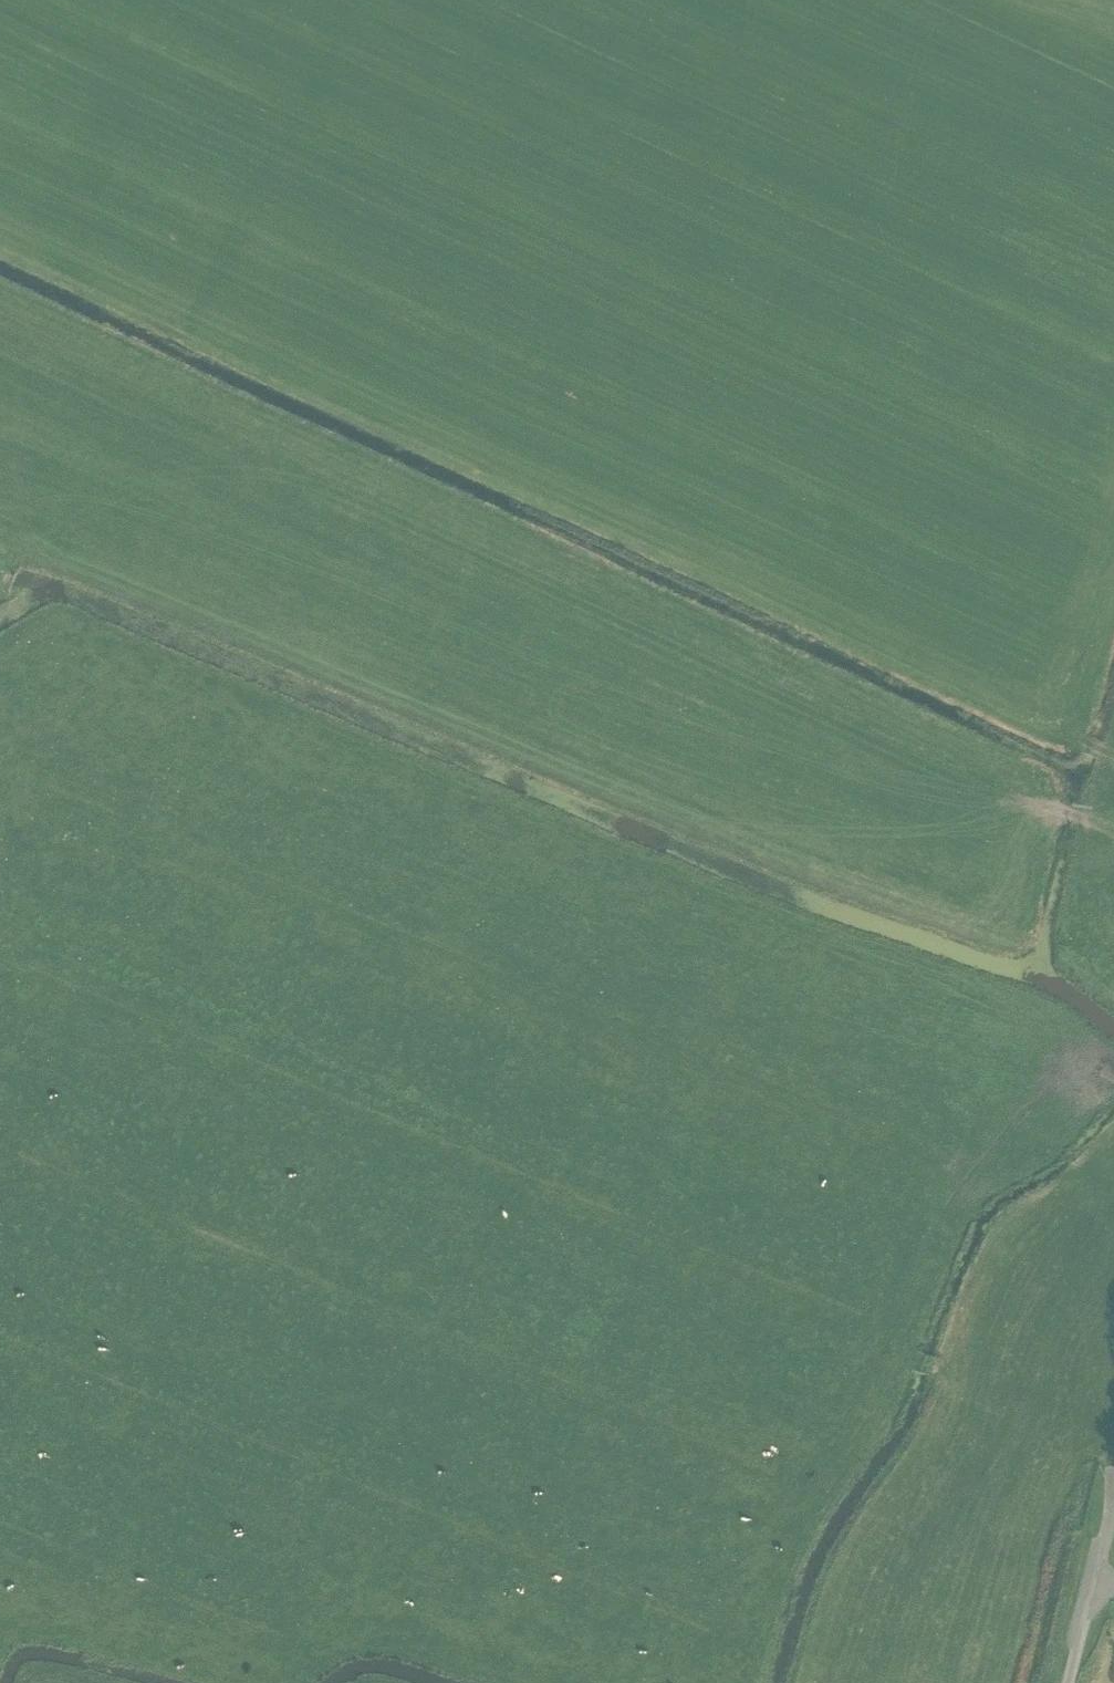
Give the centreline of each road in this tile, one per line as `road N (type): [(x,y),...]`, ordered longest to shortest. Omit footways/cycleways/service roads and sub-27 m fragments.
road 1 (unclassified): [(1068,1682),(1106,1536),(1111,1466)]

